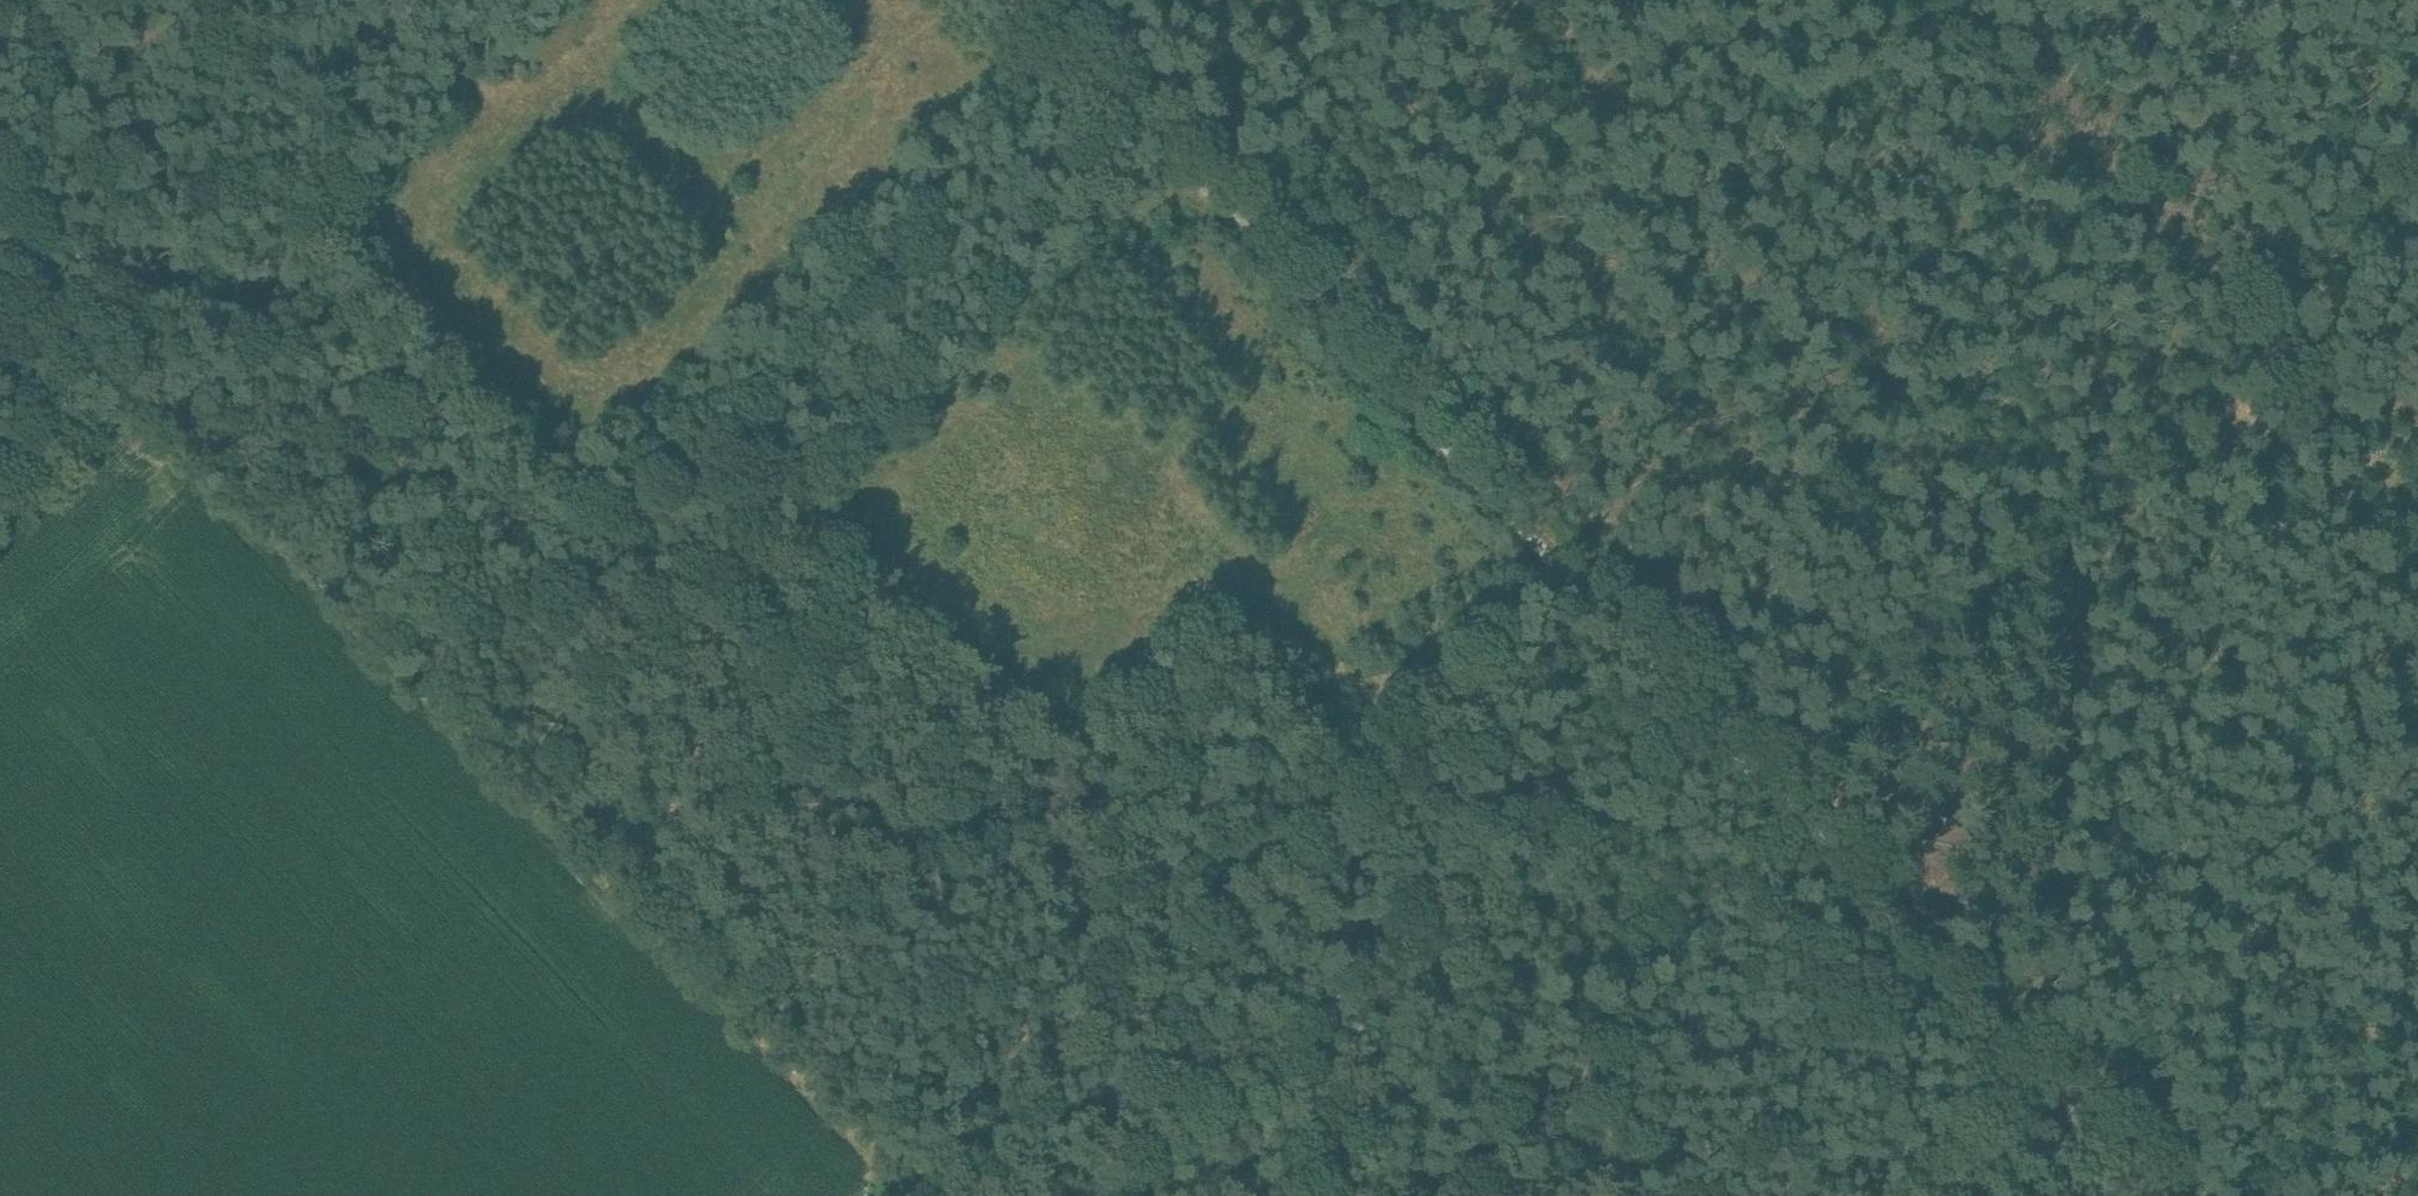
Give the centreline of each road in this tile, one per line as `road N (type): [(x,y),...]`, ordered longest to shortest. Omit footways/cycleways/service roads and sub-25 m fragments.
road 1 (track): [(2168,1195),(1015,0)]

